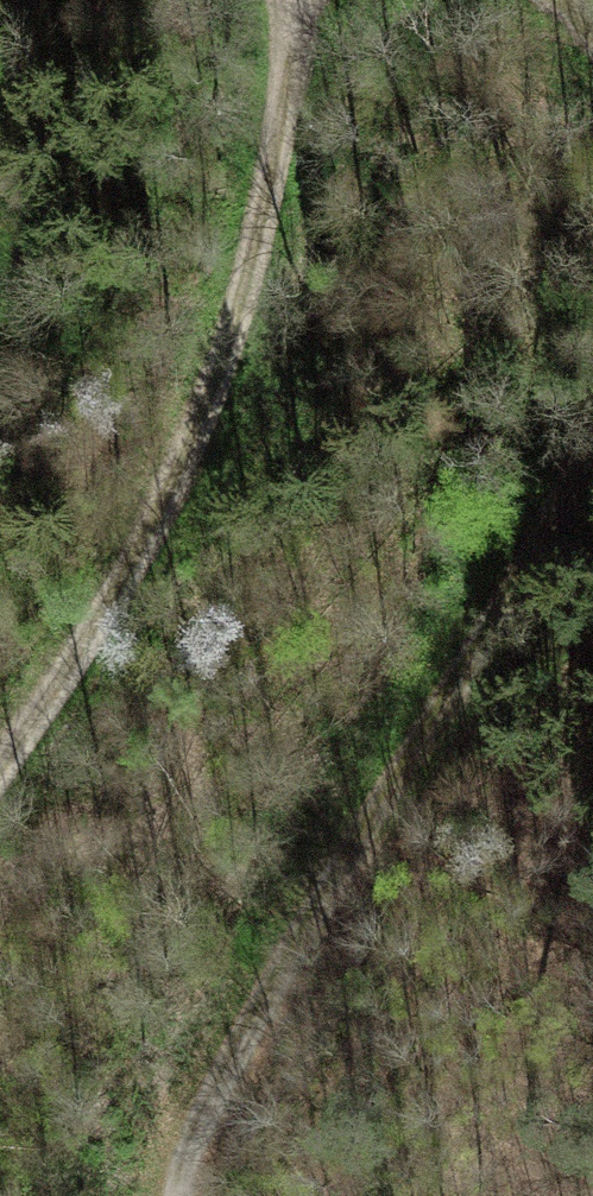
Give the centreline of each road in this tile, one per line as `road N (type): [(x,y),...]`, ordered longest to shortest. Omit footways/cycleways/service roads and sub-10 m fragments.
road 1 (track): [(592,433),(520,587),(272,981),(204,1113),(179,1195)]
road 2 (track): [(0,768),(94,630),(180,467),(228,347),(279,143),(295,0)]

